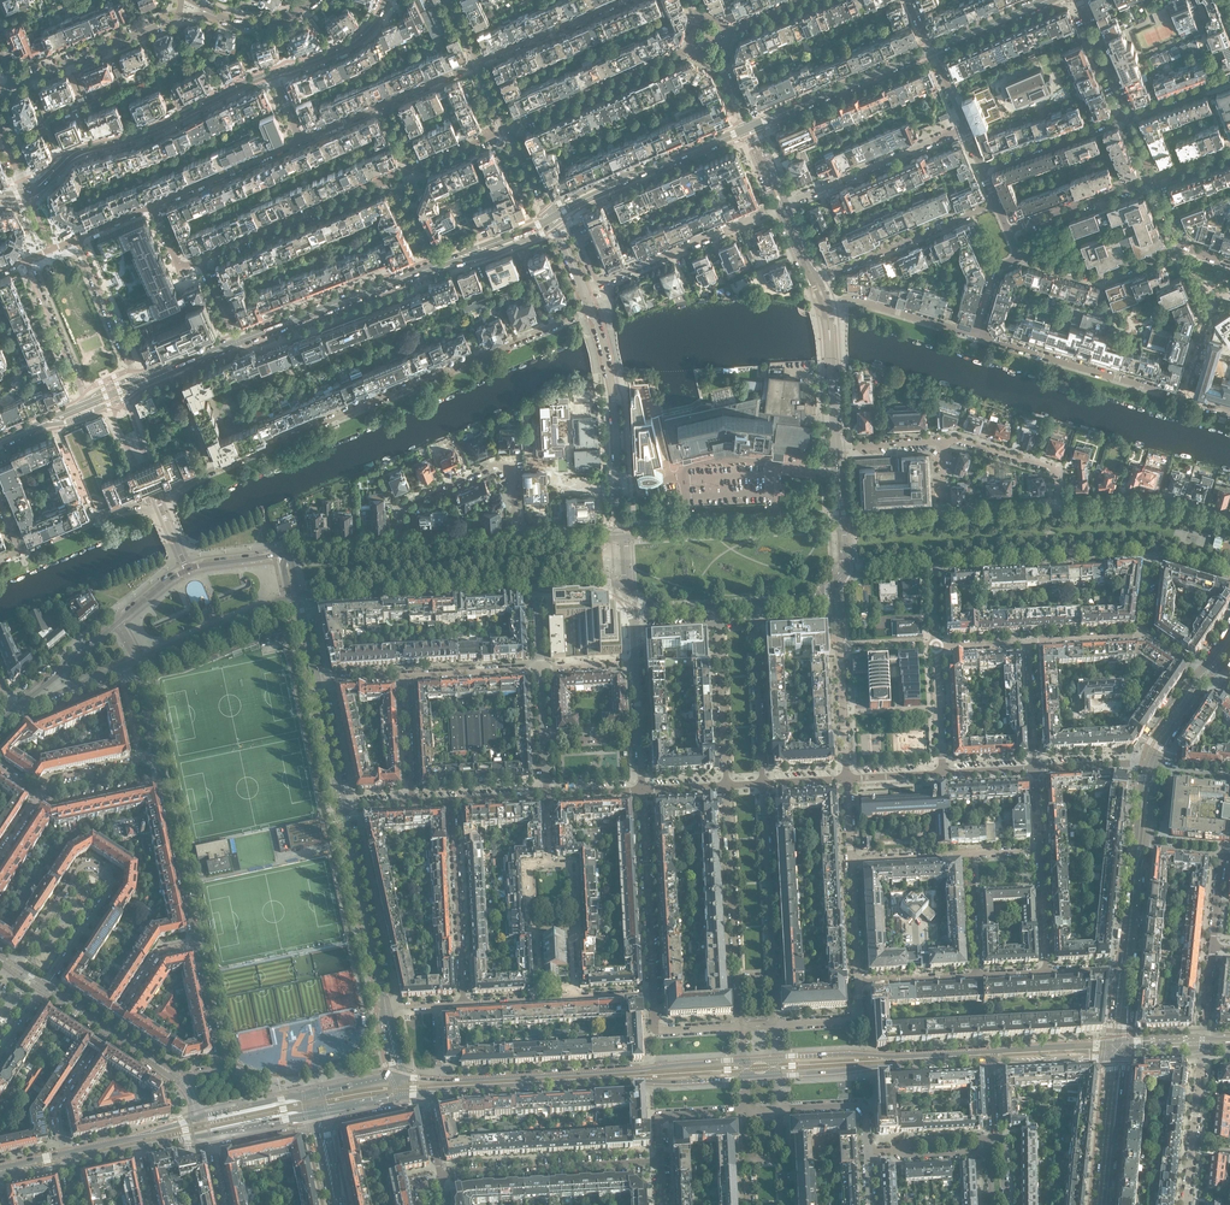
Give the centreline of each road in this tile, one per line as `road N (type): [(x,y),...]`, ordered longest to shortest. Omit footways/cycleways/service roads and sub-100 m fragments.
road 1 (residential): [(158,496),(590,309)]
road 2 (secondary): [(424,1093),(745,1079)]
road 3 (secondary): [(744,1061),(439,1080)]
road 4 (residential): [(45,989),(111,889),(103,871),(80,869),(14,969)]
road 5 (tertiary): [(294,596),(537,581)]
road 6 (residential): [(774,1025),(763,784)]
road 7 (residential): [(727,786),(741,1026)]
road 8 (residential): [(515,542),(508,464),(493,465),(401,504),(402,549)]
road 9 (tertiary): [(457,258),(235,342)]
road 10 (residential): [(200,262),(414,168)]
road 11 (residential): [(590,309),(612,387),(621,537)]
road 12 (tertiary): [(932,561),(1154,551)]
road 13 (tertiary): [(841,524),(621,537)]
road 14 (residential): [(441,1176),(660,1161)]
road 15 (residential): [(1184,399),(976,336)]
road 16 (secondary): [(990,1052),(776,1058)]
road 17 (secondary): [(777,1076),(990,1061)]
road 18 (tertiary): [(385,1009),(343,806)]
road 19 (residential): [(463,1004),(451,800)]
road 20 (residential): [(653,994),(642,790)]
road 21 (residential): [(598,283),(782,206)]
road 22 (residential): [(782,206),(965,127)]
road 23 (tertiary): [(748,128),(931,50)]
road 24 (residential): [(815,279),(996,203)]
road 25 (residential): [(508,128),(686,51)]
road 26 (tertiary): [(273,73),(104,144)]
road 27 (residential): [(14,84),(179,16)]
road 28 (tertiary): [(1229,527),(1162,508),(1058,512)]
road 29 (residential): [(1020,257),(1106,279),(1182,248)]
road 30 (tertiary): [(137,660),(294,596)]
road 31 (residential): [(197,942),(221,1062),(181,1077)]
road 32 (residential): [(197,942),(163,781)]
road 33 (residential): [(717,624),(727,786)]
road 34 (residential): [(763,784),(753,622)]
road 35 (residential): [(1187,1204),(1203,1043)]
road 36 (residential): [(153,206),(300,140)]
road 37 (residential): [(479,63),(624,0)]
road 38 (residential): [(943,441),(1053,468),(1058,512)]
road 39 (residential): [(30,258),(86,405)]
road 40 (residential): [(976,336),(864,302),(825,303)]
road 41 (residential): [(981,168),(1126,115)]
road 42 (residential): [(1008,230),(1153,180)]
road 43 (residential): [(135,377),(76,239)]
road 44 (secondary): [(1108,1204),(1124,1056)]
road 45 (secondary): [(1109,1057),(1095,1204)]
road 46 (residential): [(21,549),(158,496)]
road 47 (tertiary): [(52,419),(123,399),(185,364)]
road 48 (tertiary): [(836,447),(825,303)]
road 49 (tertiary): [(387,0),(355,41),(273,73)]
road 50 (residential): [(62,1153),(55,1110),(108,1030)]
road 51 (tertiary): [(117,623),(12,714)]
road 52 (residential): [(405,676),(541,669)]
road 53 (tertiary): [(12,714),(137,660)]
road 54 (residential): [(108,1030),(160,950),(197,942)]
road 55 (secondary): [(190,1120),(62,1153)]
road 56 (residential): [(847,779),(840,650)]
road 57 (tertiary): [(343,806),(316,681)]
road 58 (residential): [(660,1161),(661,1119),(746,1111)]
road 59 (tertiary): [(931,50),(1048,0)]
road 60 (residential): [(943,774),(936,647)]
road 61 (residential): [(157,756),(55,778),(40,795)]
road 62 (residential): [(40,795),(60,803),(163,781)]
road 63 (residential): [(411,802),(405,676)]
road 64 (residential): [(1035,768),(1029,642)]
road 65 (residential): [(1126,115),(1078,0)]
road 66 (residential): [(976,975),(970,853)]
road 67 (residential): [(774,1025),(859,1018),(858,982)]
road 68 (residential): [(858,982),(852,861)]
road 69 (residential): [(1041,850),(1046,971)]
road 70 (secondary): [(1110,1044),(990,1052)]

